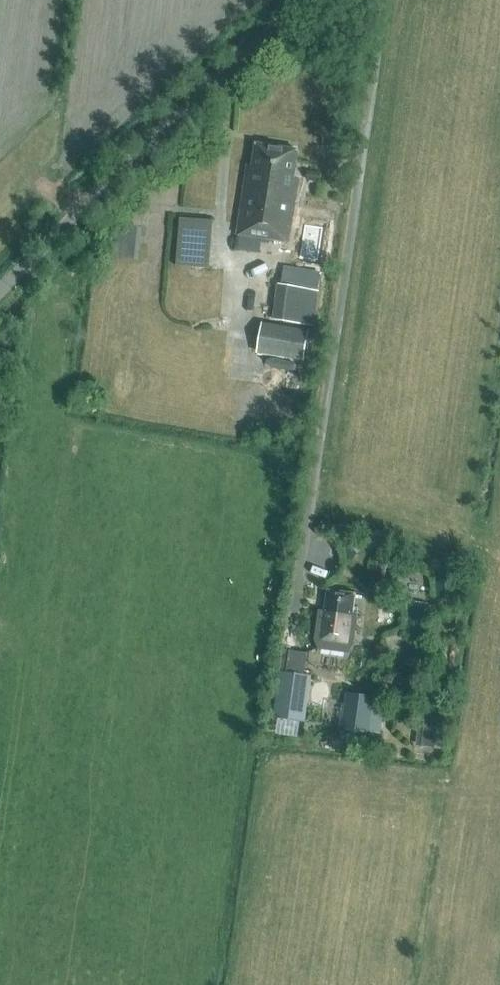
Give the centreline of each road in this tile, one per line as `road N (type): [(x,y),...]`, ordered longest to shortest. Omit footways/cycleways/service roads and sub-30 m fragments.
road 1 (unclassified): [(302,0),(0,282)]

